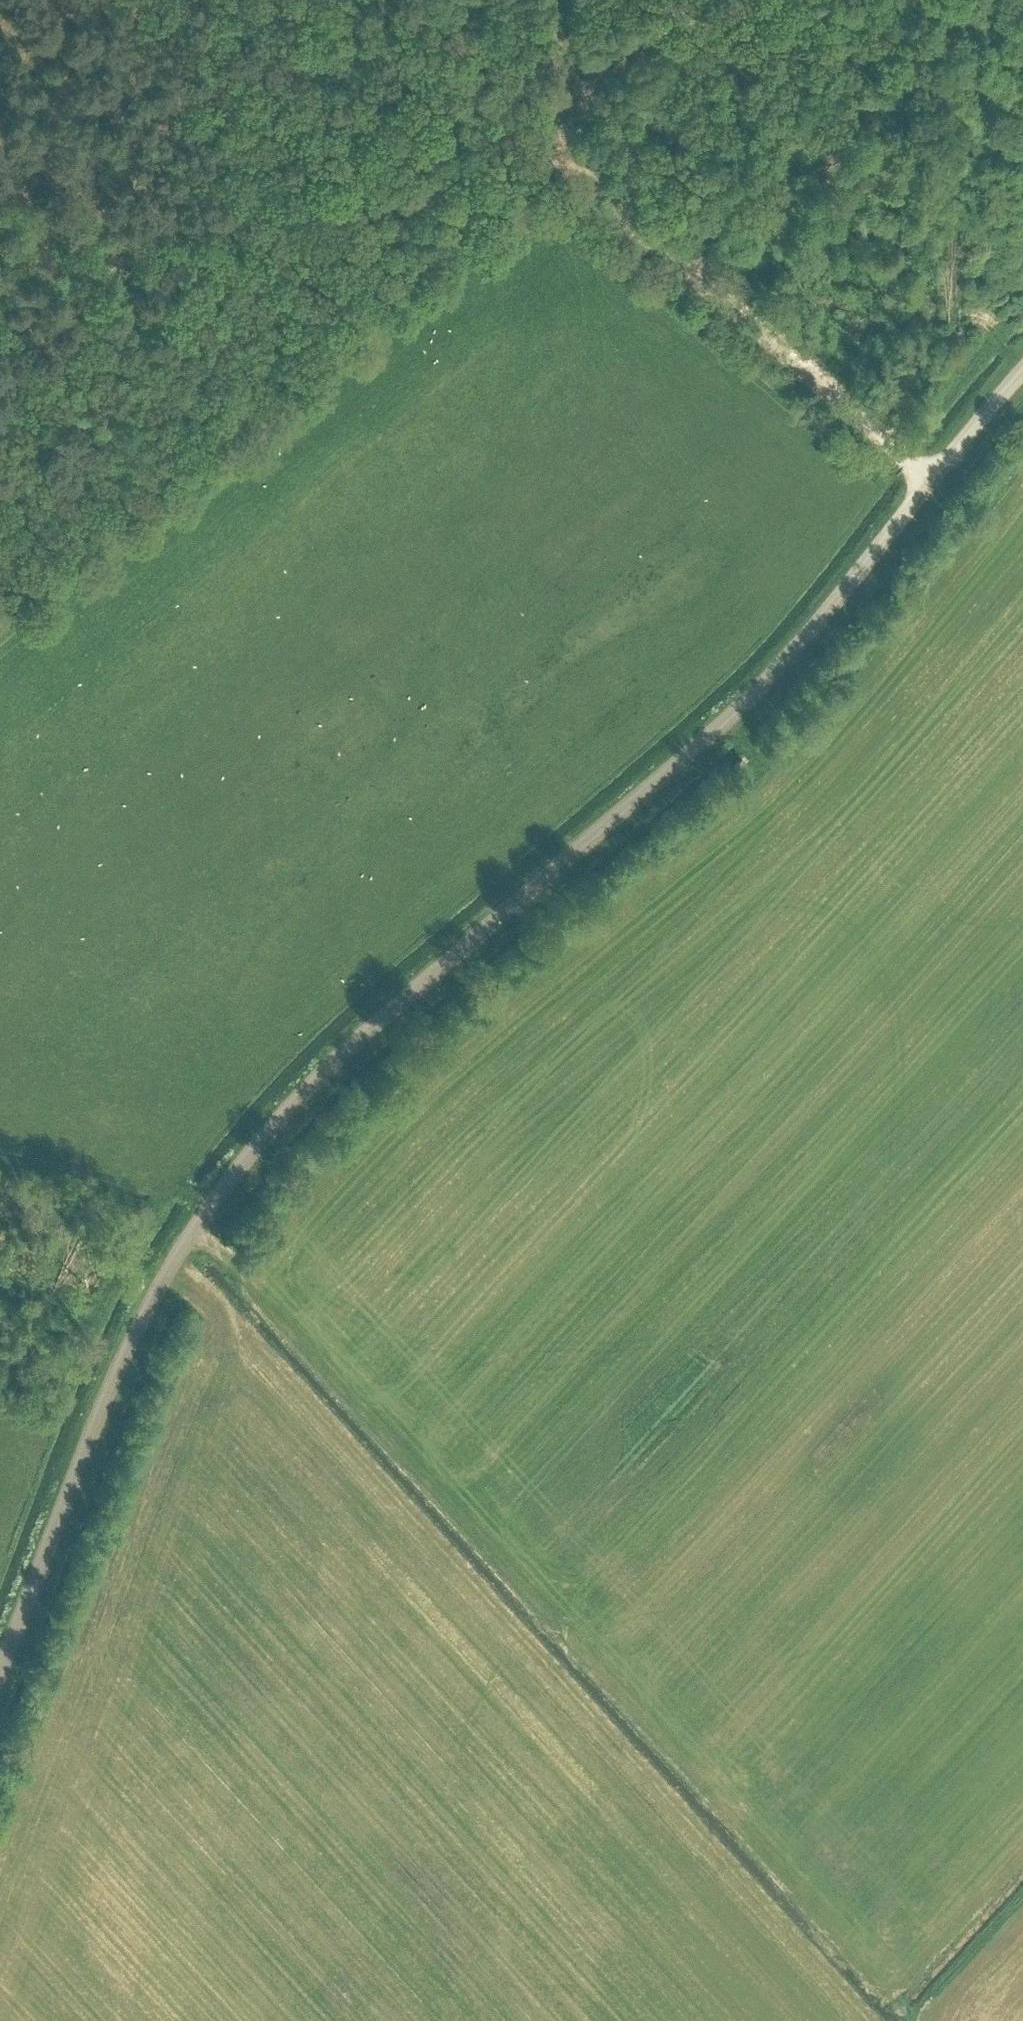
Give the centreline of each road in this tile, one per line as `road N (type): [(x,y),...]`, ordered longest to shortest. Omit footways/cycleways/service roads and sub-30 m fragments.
road 1 (unclassified): [(0,1668),(142,1315),(178,1248),(243,1158),(318,1075),(756,689),(1022,370)]

